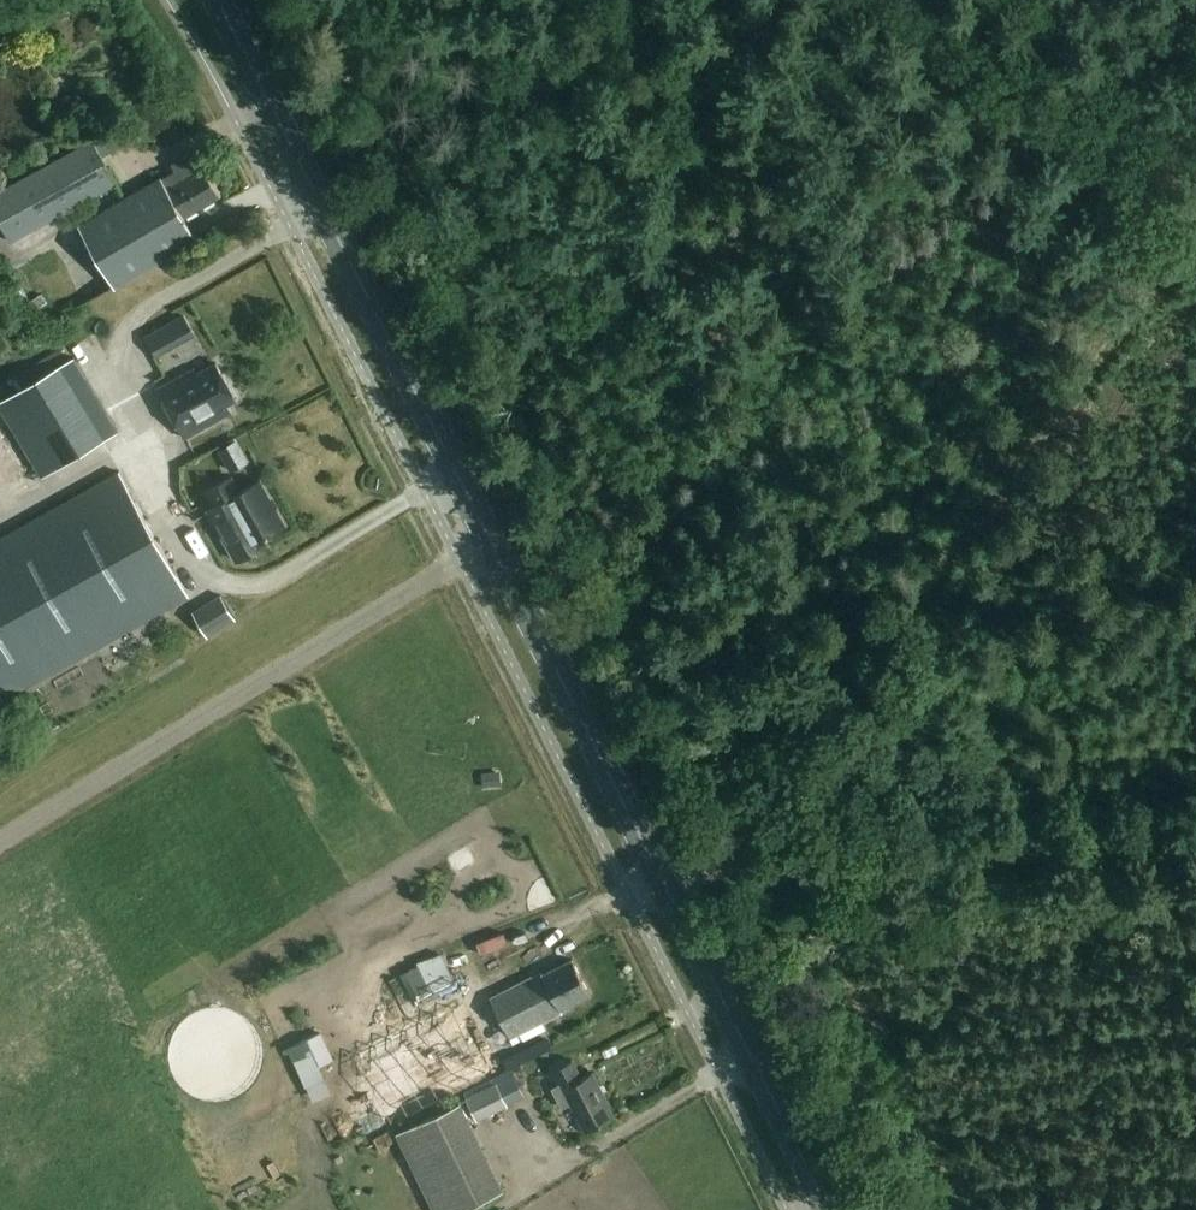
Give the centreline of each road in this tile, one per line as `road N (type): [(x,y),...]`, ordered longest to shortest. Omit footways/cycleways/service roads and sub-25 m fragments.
road 1 (primary): [(831,1209),(218,0)]
road 2 (track): [(1195,851),(715,873),(1195,226)]
road 3 (track): [(1195,225),(894,0)]

